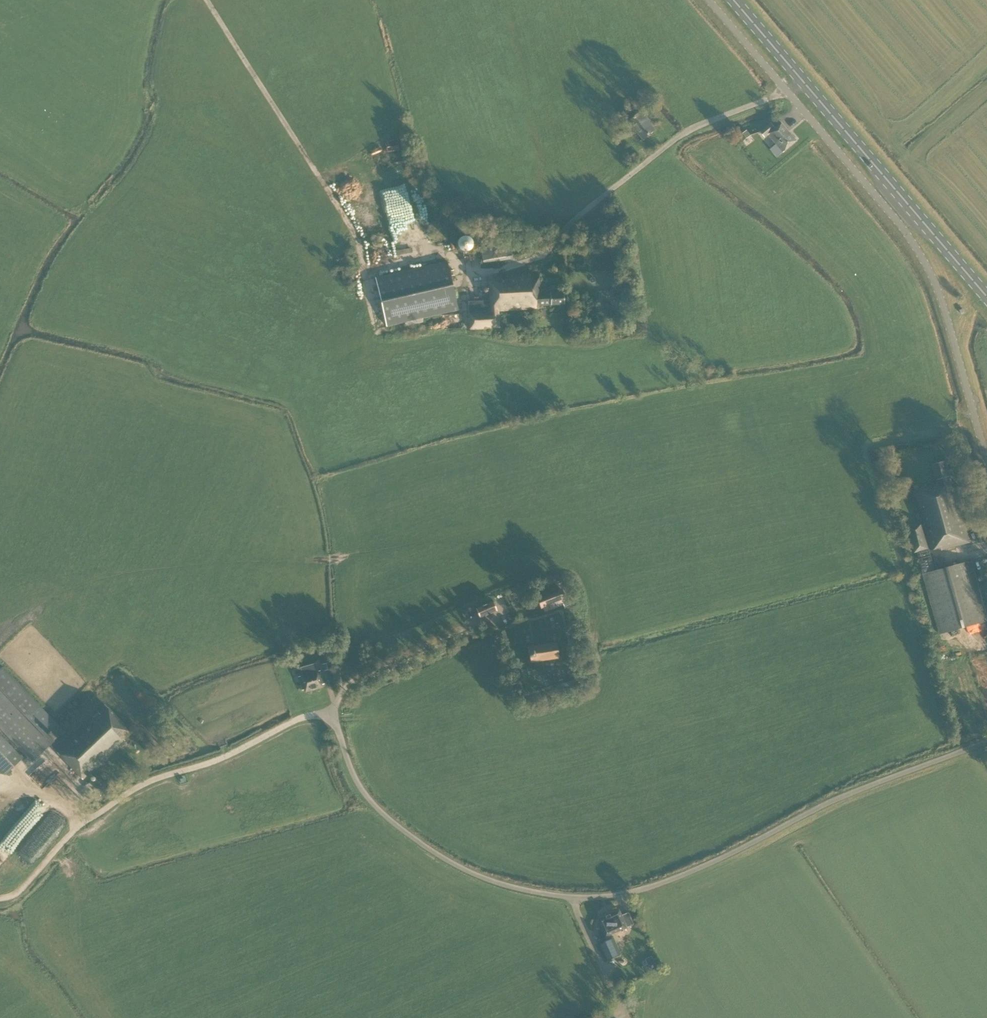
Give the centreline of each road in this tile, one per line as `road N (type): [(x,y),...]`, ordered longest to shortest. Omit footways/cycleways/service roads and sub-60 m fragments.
road 1 (unclassified): [(986,743),(822,806),(651,887),(577,898),(489,879),(406,834),(356,781),(331,712)]
road 2 (unclassified): [(986,461),(927,267),(787,92)]
road 3 (unclassified): [(331,712),(132,791),(0,898)]
road 4 (unclassified): [(506,268),(547,254),(562,232),(682,134),(787,92)]
road 5 (primary): [(986,296),(805,84)]
road 6 (unclassified): [(331,712),(356,680),(472,623)]
road 7 (unclassified): [(787,92),(704,0)]

